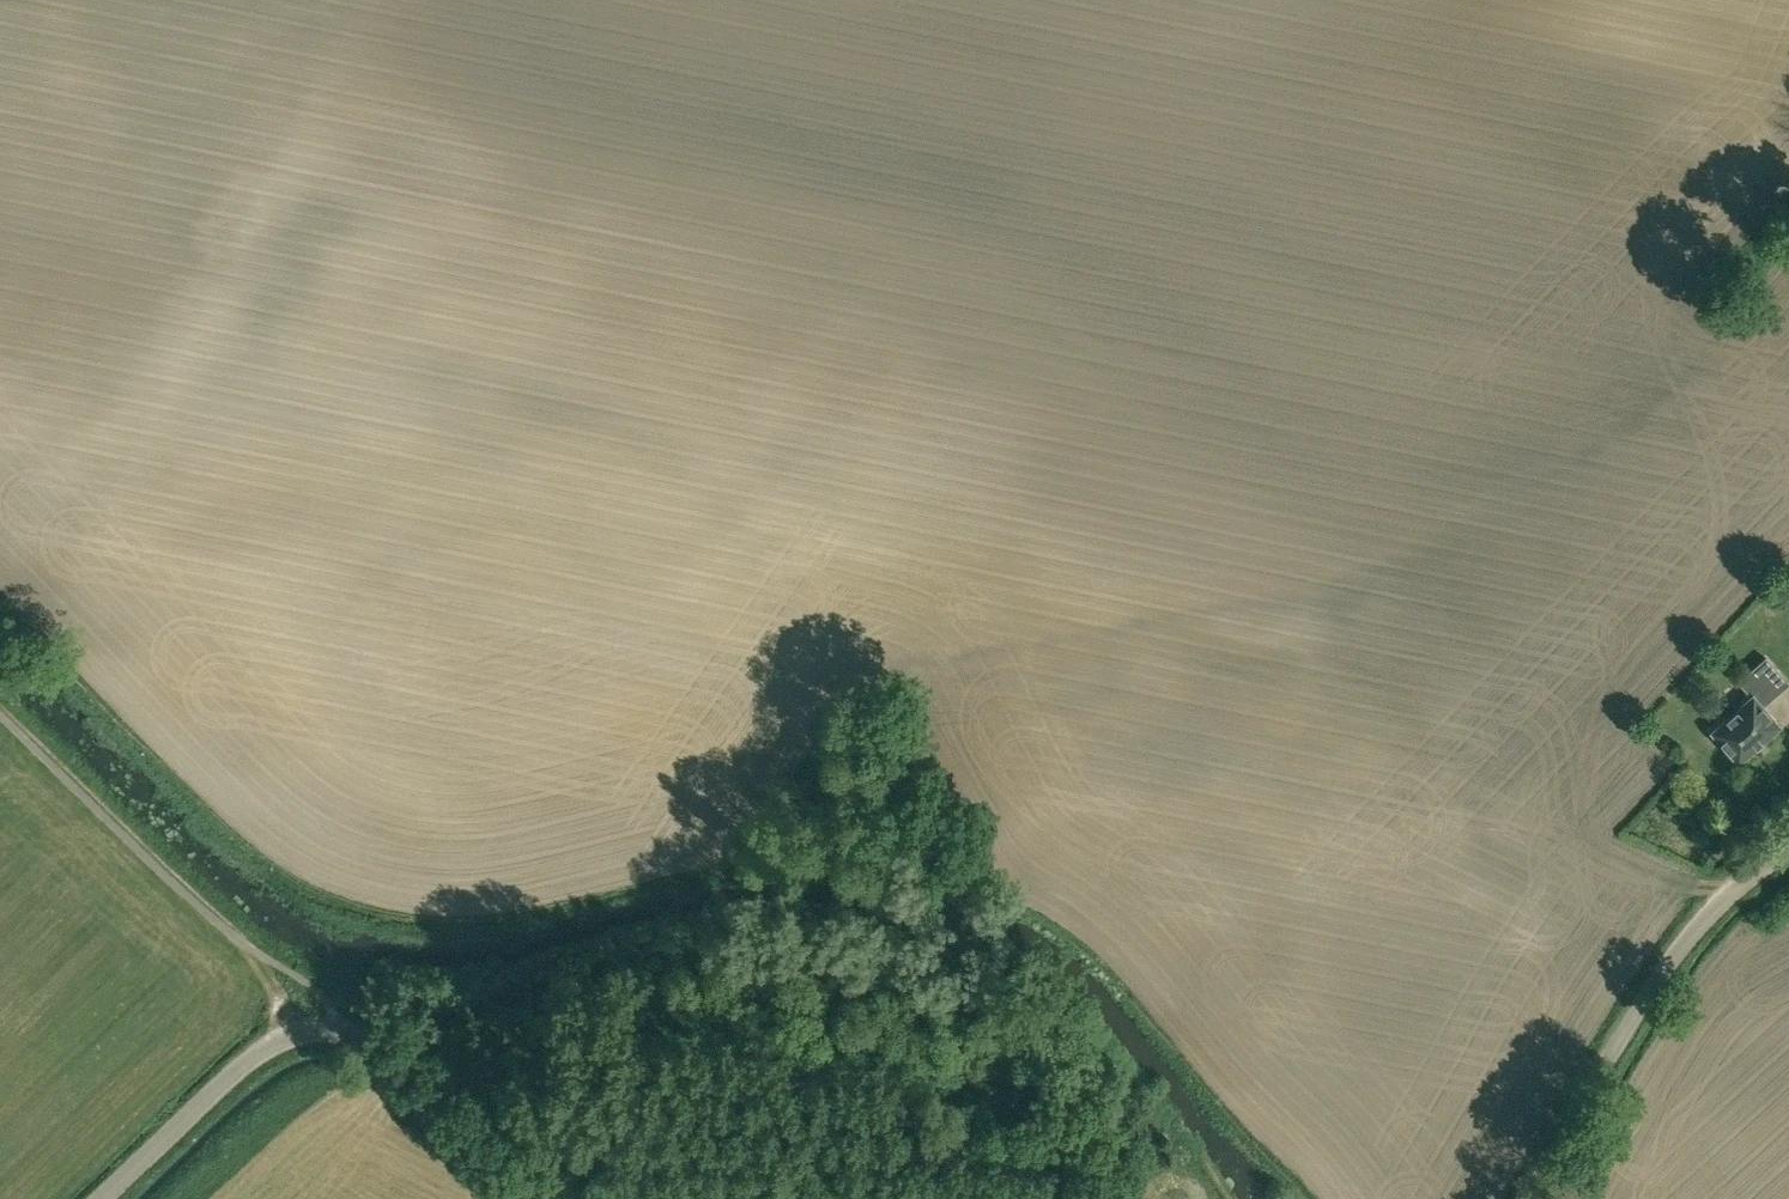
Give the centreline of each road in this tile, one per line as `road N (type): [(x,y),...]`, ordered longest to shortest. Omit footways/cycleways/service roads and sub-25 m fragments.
road 1 (unclassified): [(104,1198),(258,1051),(290,1034),(332,1030),(374,1046),(500,1164),(556,1198)]
road 2 (unclassified): [(1530,1198),(1679,945),(1788,847)]

